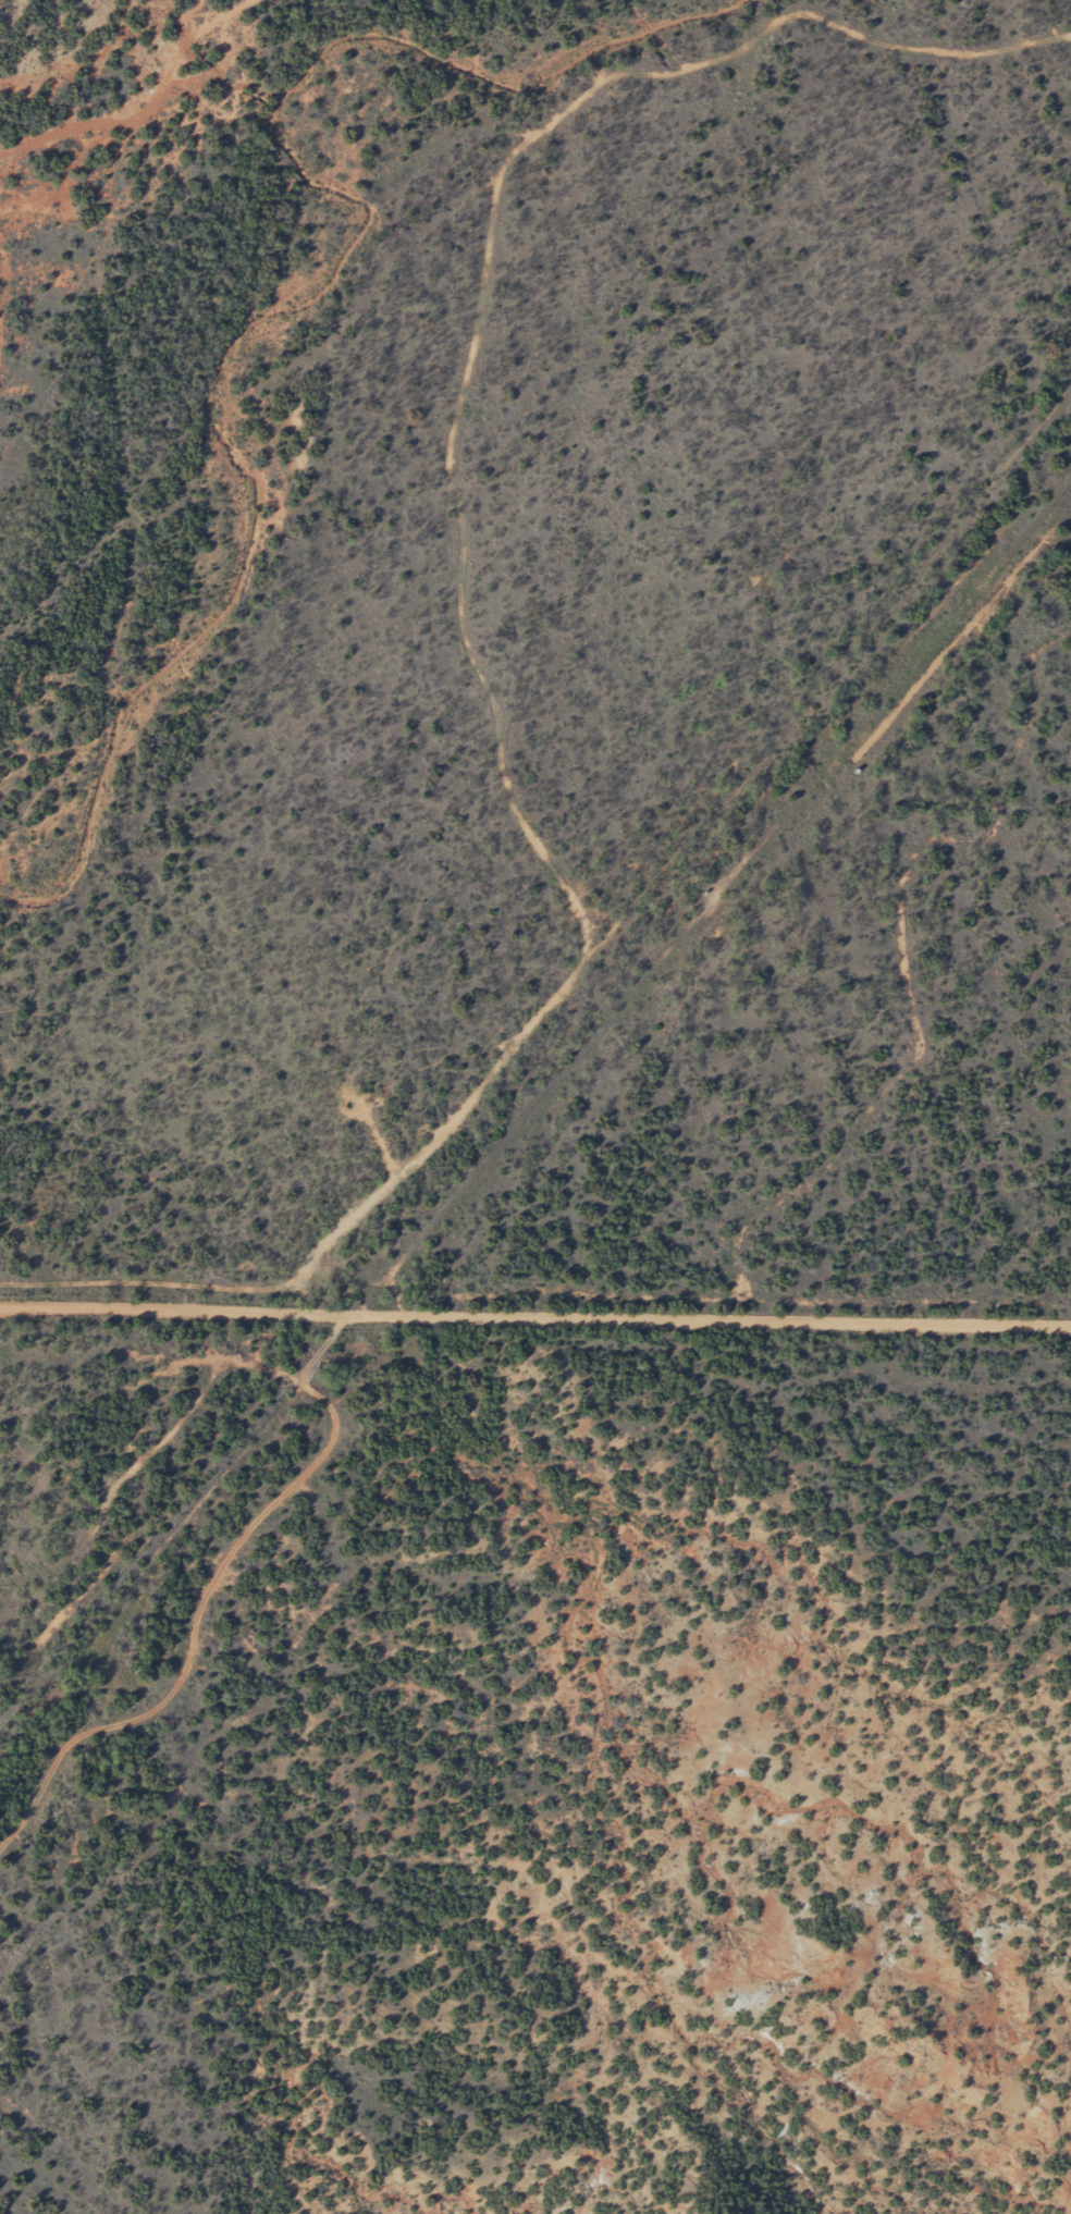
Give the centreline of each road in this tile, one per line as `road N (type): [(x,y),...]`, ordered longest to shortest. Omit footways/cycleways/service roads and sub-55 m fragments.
road 1 (residential): [(1070,167),(1013,298),(824,544),(200,1266),(178,1321)]
road 2 (residential): [(1070,1319),(0,1326)]

